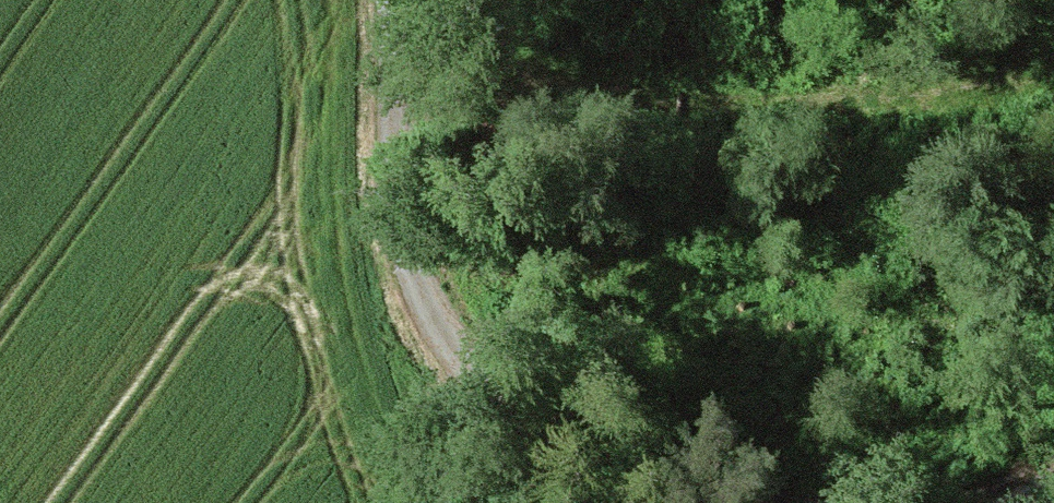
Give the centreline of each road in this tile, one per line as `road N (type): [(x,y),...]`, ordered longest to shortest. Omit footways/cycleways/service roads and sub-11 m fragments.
road 1 (track): [(395,24),(469,61),(657,98),(900,101),(990,88),(1053,63)]
road 2 (track): [(718,502),(599,479),(540,448),(494,407),(457,358),(404,225),(395,24)]

